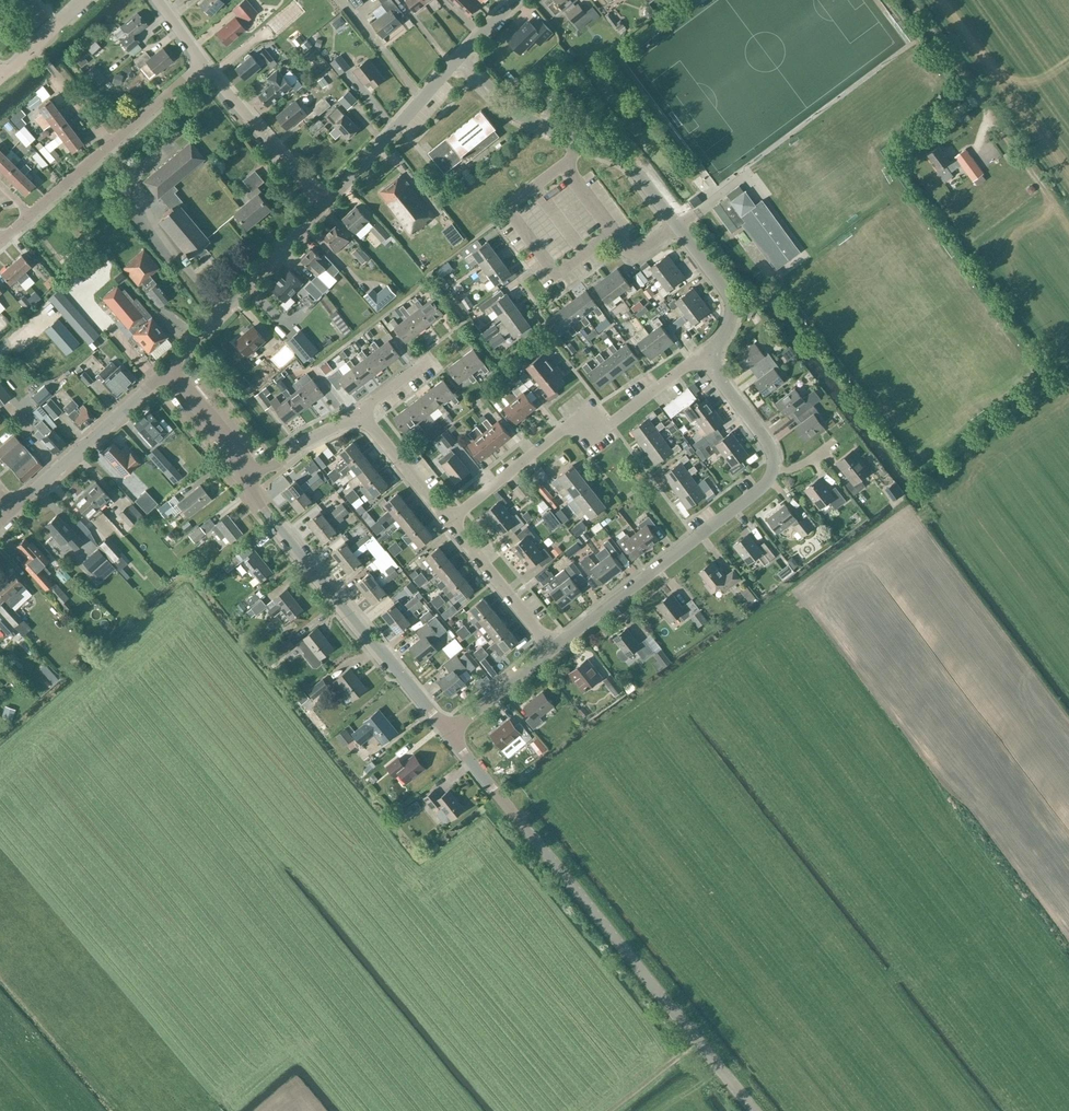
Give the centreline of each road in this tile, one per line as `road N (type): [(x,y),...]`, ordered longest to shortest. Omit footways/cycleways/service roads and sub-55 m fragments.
road 1 (tertiary): [(754,1110),(449,732)]
road 2 (unclassified): [(715,361),(730,310),(727,291),(634,169),(518,115),(459,58)]
road 3 (tertiary): [(449,732),(255,498),(247,473)]
road 4 (residential): [(448,520),(565,427),(615,419),(692,363),(715,361)]
road 5 (unclassified): [(552,650),(760,489),(772,469)]
road 6 (tertiary): [(170,370),(325,206)]
road 7 (tertiary): [(12,510),(170,370)]
road 8 (tertiary): [(325,206),(459,58)]
road 9 (unclassified): [(325,206),(203,63)]
road 10 (residential): [(552,650),(448,520)]
road 11 (residential): [(448,520),(359,417)]
road 12 (unclassified): [(449,732),(552,650)]
road 13 (tertiary): [(247,473),(170,370)]
road 14 (residential): [(359,417),(247,473)]
road 15 (unclassified): [(772,469),(770,449),(718,377),(715,361)]
road 16 (unclassified): [(113,145),(203,63)]

